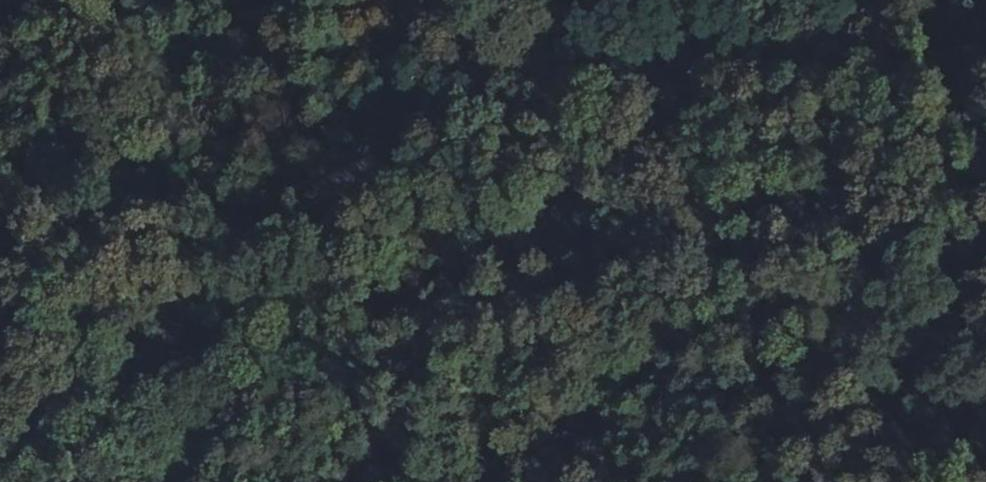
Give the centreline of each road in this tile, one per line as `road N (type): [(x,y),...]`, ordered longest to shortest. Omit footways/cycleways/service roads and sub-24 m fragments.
road 1 (track): [(0,182),(76,164),(254,177),(530,81),(607,80),(691,91)]
road 2 (track): [(0,332),(137,311),(229,325),(416,262),(519,243)]
road 3 (track): [(308,481),(368,436),(497,305),(519,243)]
road 4 (track): [(691,91),(938,58),(985,61)]
road 5 (track): [(519,243),(544,212),(647,168),(671,140),(691,91)]

